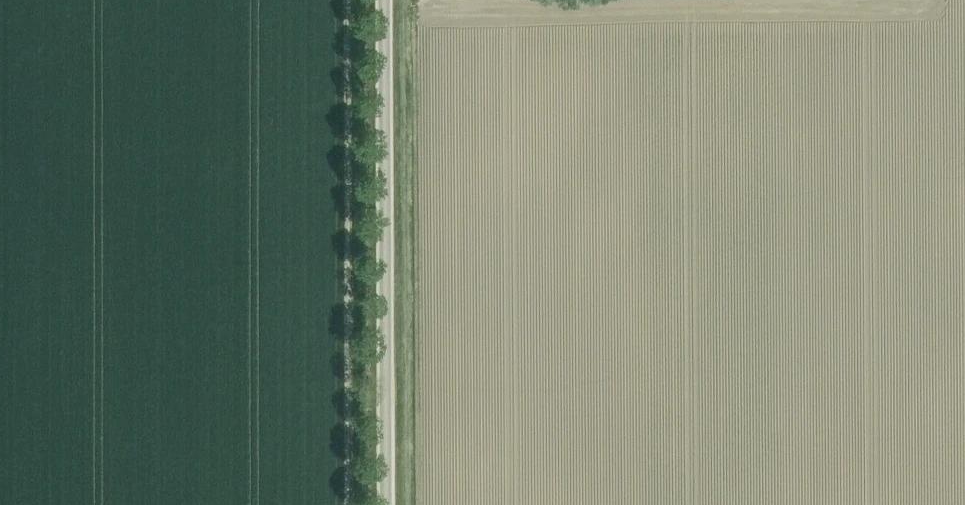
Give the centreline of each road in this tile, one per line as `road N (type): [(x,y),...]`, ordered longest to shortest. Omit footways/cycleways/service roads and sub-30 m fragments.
road 1 (unclassified): [(385,504),(383,0)]

